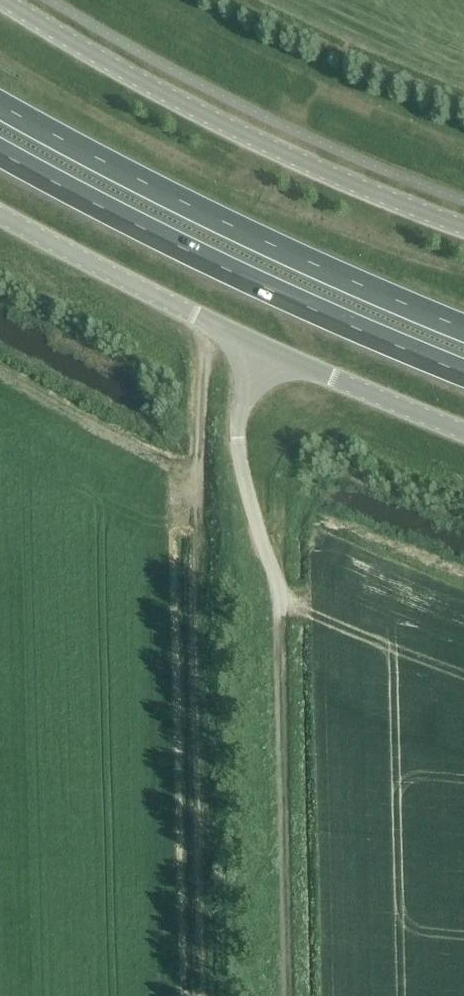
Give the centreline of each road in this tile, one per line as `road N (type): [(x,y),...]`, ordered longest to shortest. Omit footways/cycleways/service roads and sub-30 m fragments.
road 1 (track): [(281,995),(278,590),(237,439),(266,352)]
road 2 (unclassified): [(463,223),(288,159),(1,0)]
road 3 (trunk): [(463,328),(211,217),(0,106)]
road 4 (trunk): [(0,153),(184,250),(463,374)]
road 5 (tertiary): [(0,213),(266,352),(463,429)]

